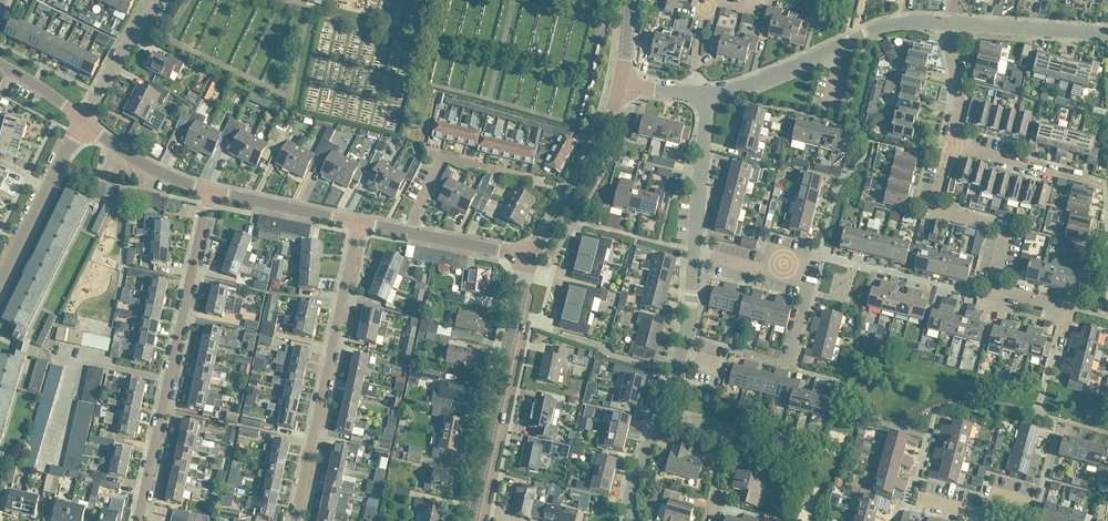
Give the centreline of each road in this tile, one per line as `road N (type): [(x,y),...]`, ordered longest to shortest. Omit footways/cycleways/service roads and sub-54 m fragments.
road 1 (residential): [(1045,377),(1065,303),(993,283),(1005,230),(932,211),(946,148)]
road 2 (residential): [(137,520),(210,193)]
road 3 (residential): [(294,520),(359,222)]
road 4 (tertiary): [(471,520),(529,256)]
road 5 (unclassified): [(708,92),(732,90),(873,30),(941,21)]
road 6 (tertiary): [(529,256),(596,149),(620,84)]
road 7 (unclassified): [(0,278),(82,120)]
road 8 (residential): [(632,520),(631,489),(680,356)]
road 9 (unclassified): [(941,21),(1107,30)]
road 10 (residential): [(693,254),(708,92)]
road 11 (residential): [(1094,184),(946,148)]
road 12 (unclassified): [(359,222),(210,193)]
road 13 (unclassified): [(210,193),(152,169),(82,120)]
road 14 (unclassified): [(82,120),(150,0)]
road 15 (residential): [(946,148),(958,99),(941,21)]
road 16 (unclassified): [(529,256),(411,232)]

